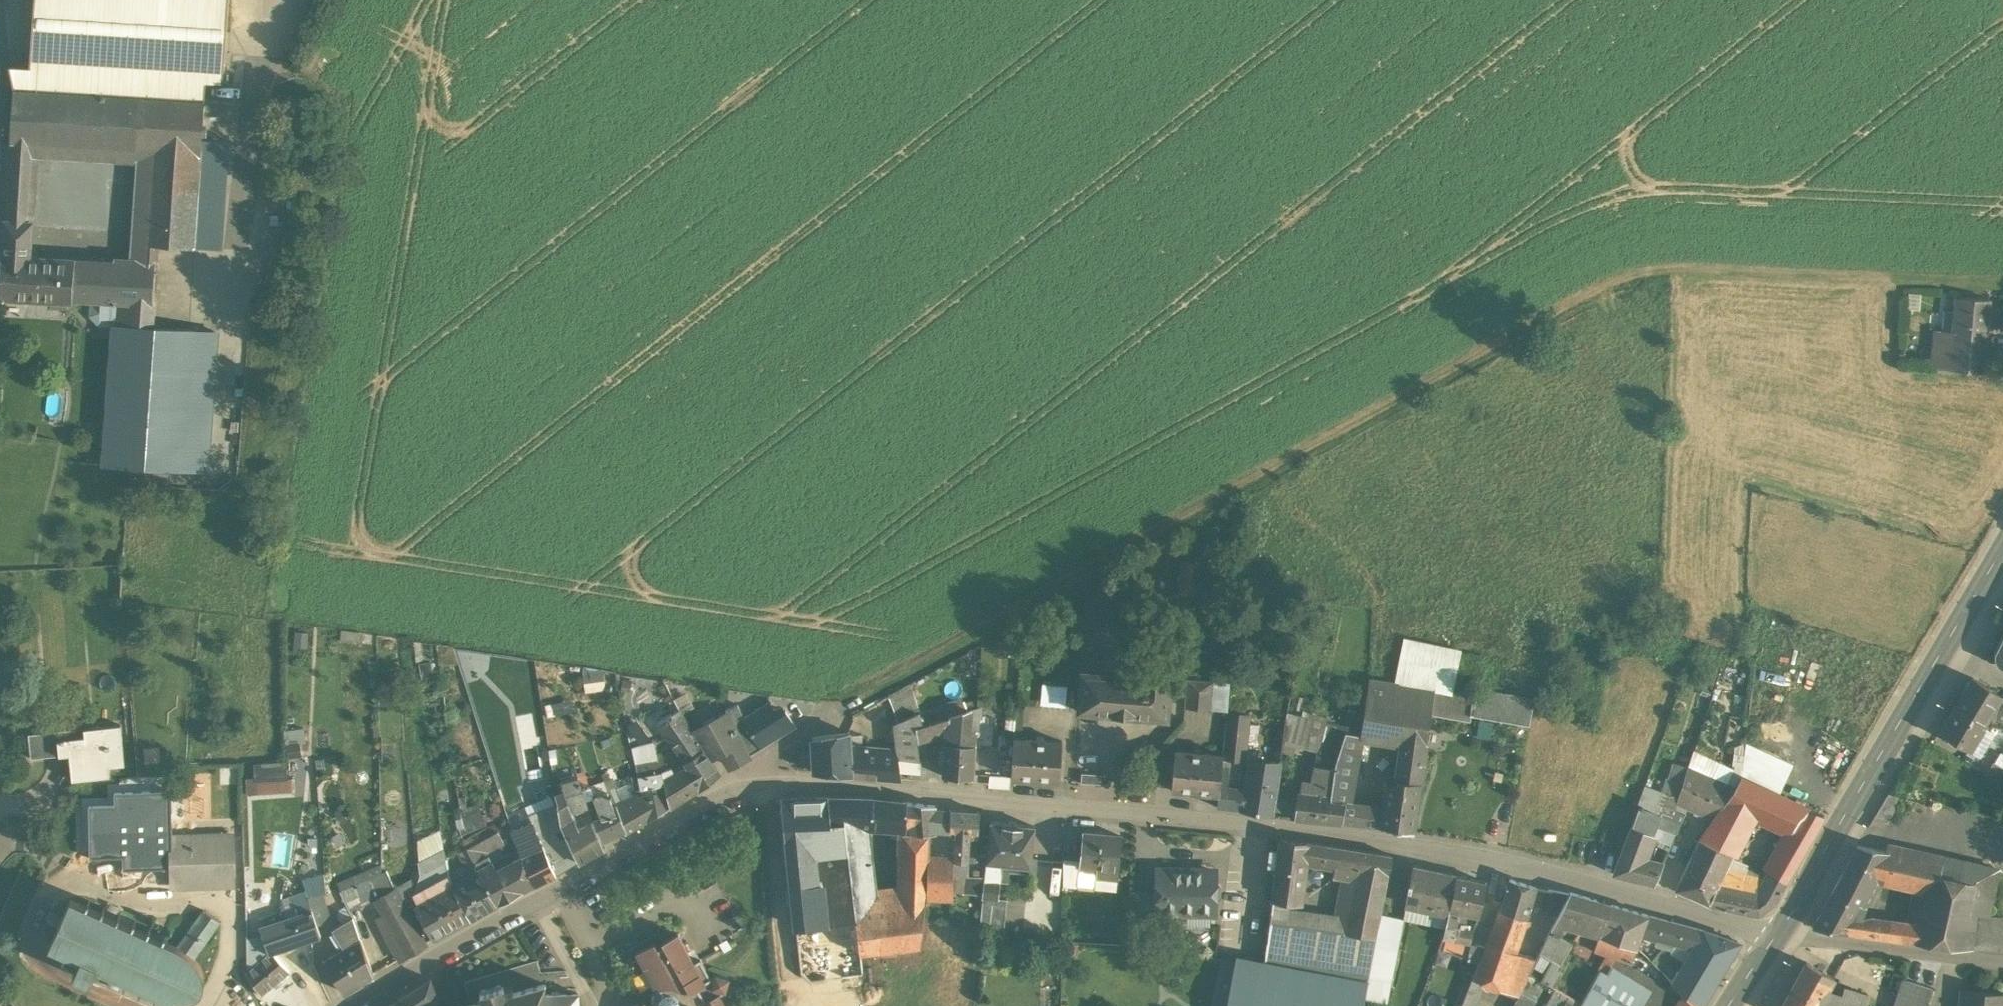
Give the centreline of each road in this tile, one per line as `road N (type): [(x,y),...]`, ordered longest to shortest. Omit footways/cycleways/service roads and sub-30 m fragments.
road 1 (residential): [(1776,933),(1484,856),(1281,827),(766,781),(707,806),(373,1005)]
road 2 (track): [(2002,279),(1649,271),(1258,478),(1360,577),(1377,621)]
road 3 (primary): [(1776,933),(2002,548)]

